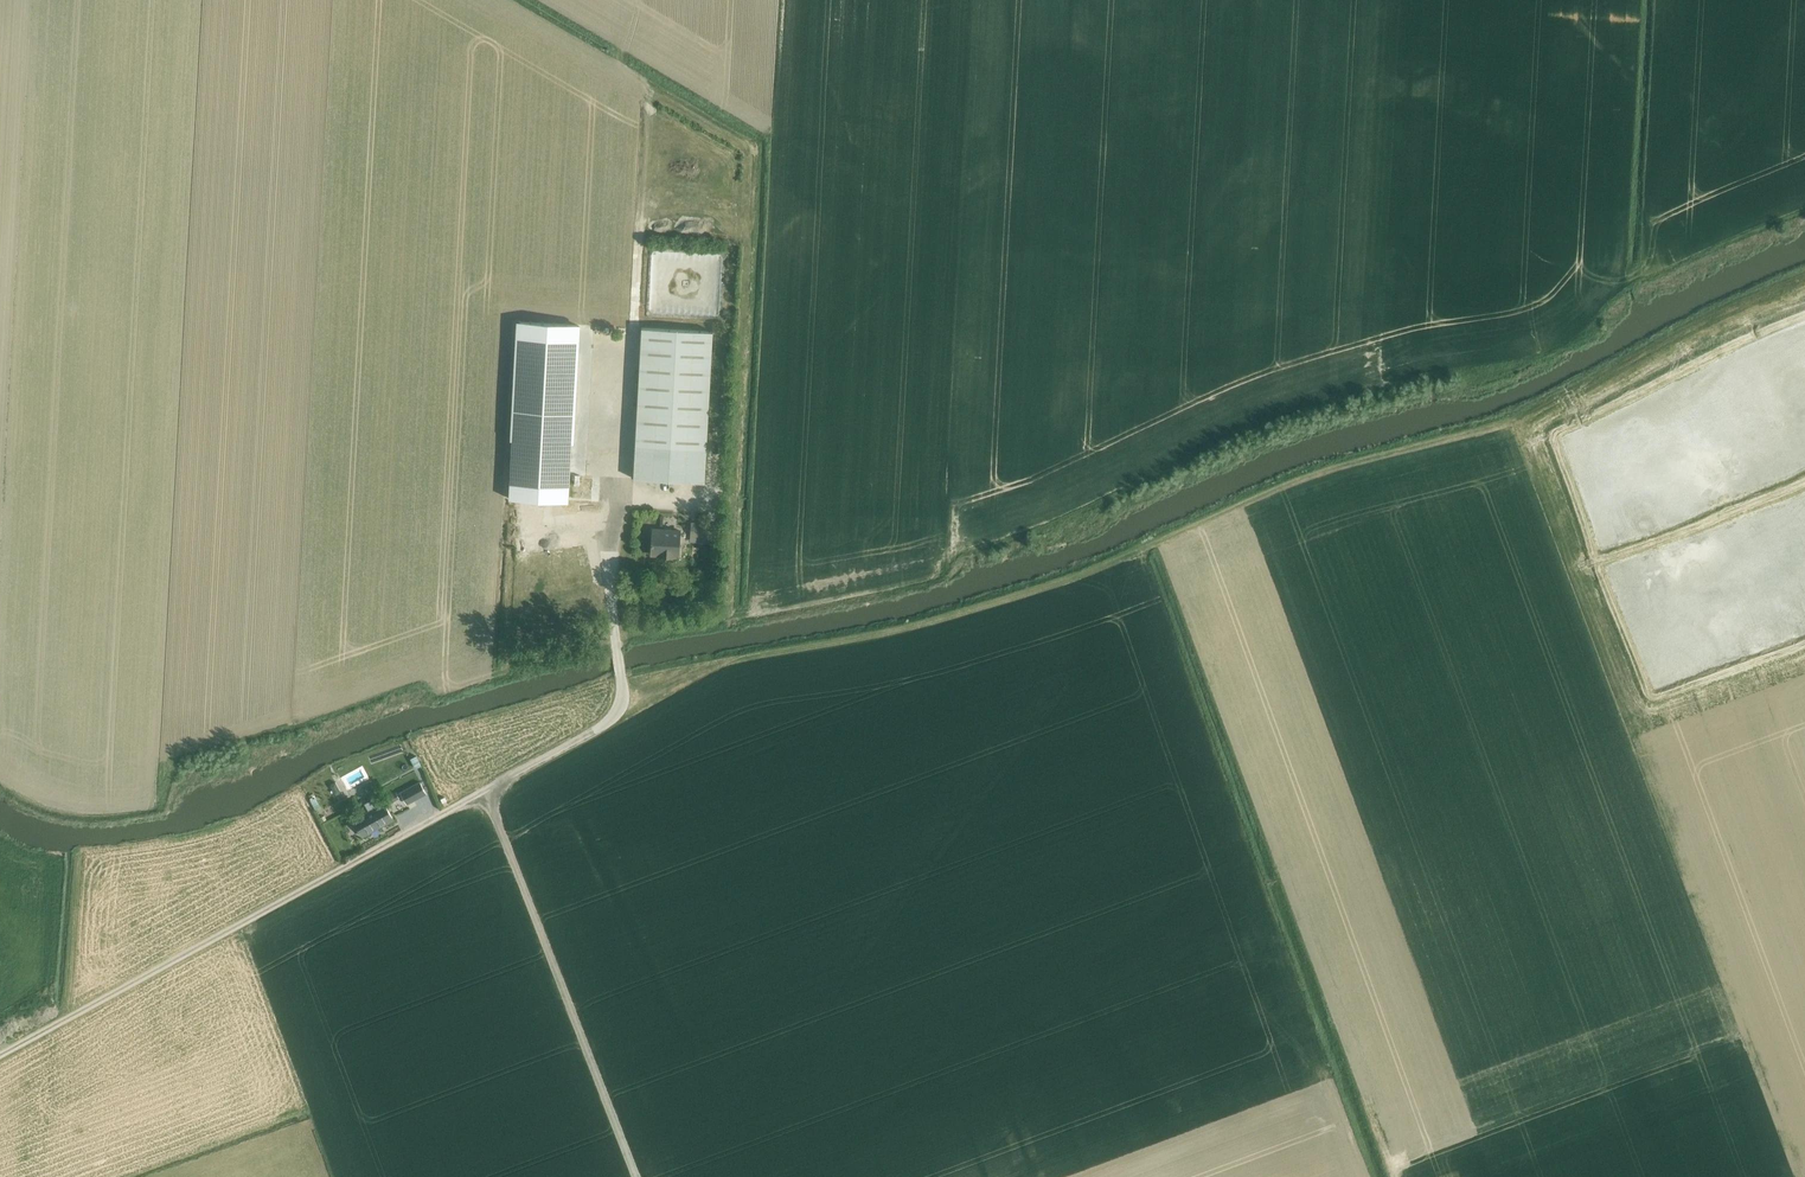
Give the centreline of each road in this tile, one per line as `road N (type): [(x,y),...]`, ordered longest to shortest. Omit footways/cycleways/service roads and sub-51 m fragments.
road 1 (track): [(481,794),(635,1176)]

